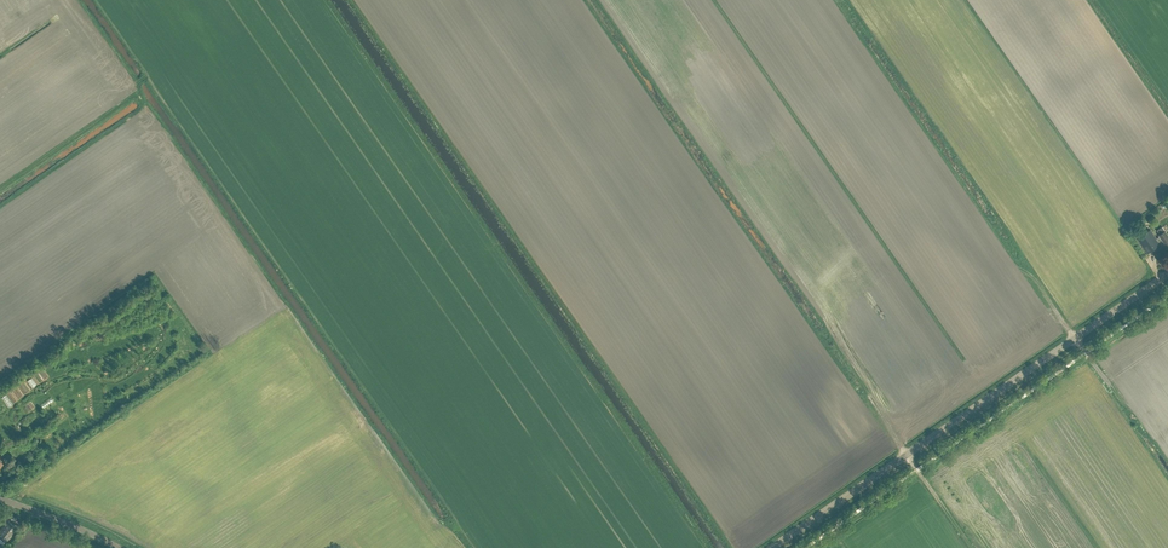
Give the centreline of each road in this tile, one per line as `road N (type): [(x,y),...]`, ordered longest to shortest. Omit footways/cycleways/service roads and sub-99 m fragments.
road 1 (track): [(701,547),(322,0)]
road 2 (tertiary): [(773,547),(1167,273)]
road 3 (tertiary): [(120,547),(0,497)]

